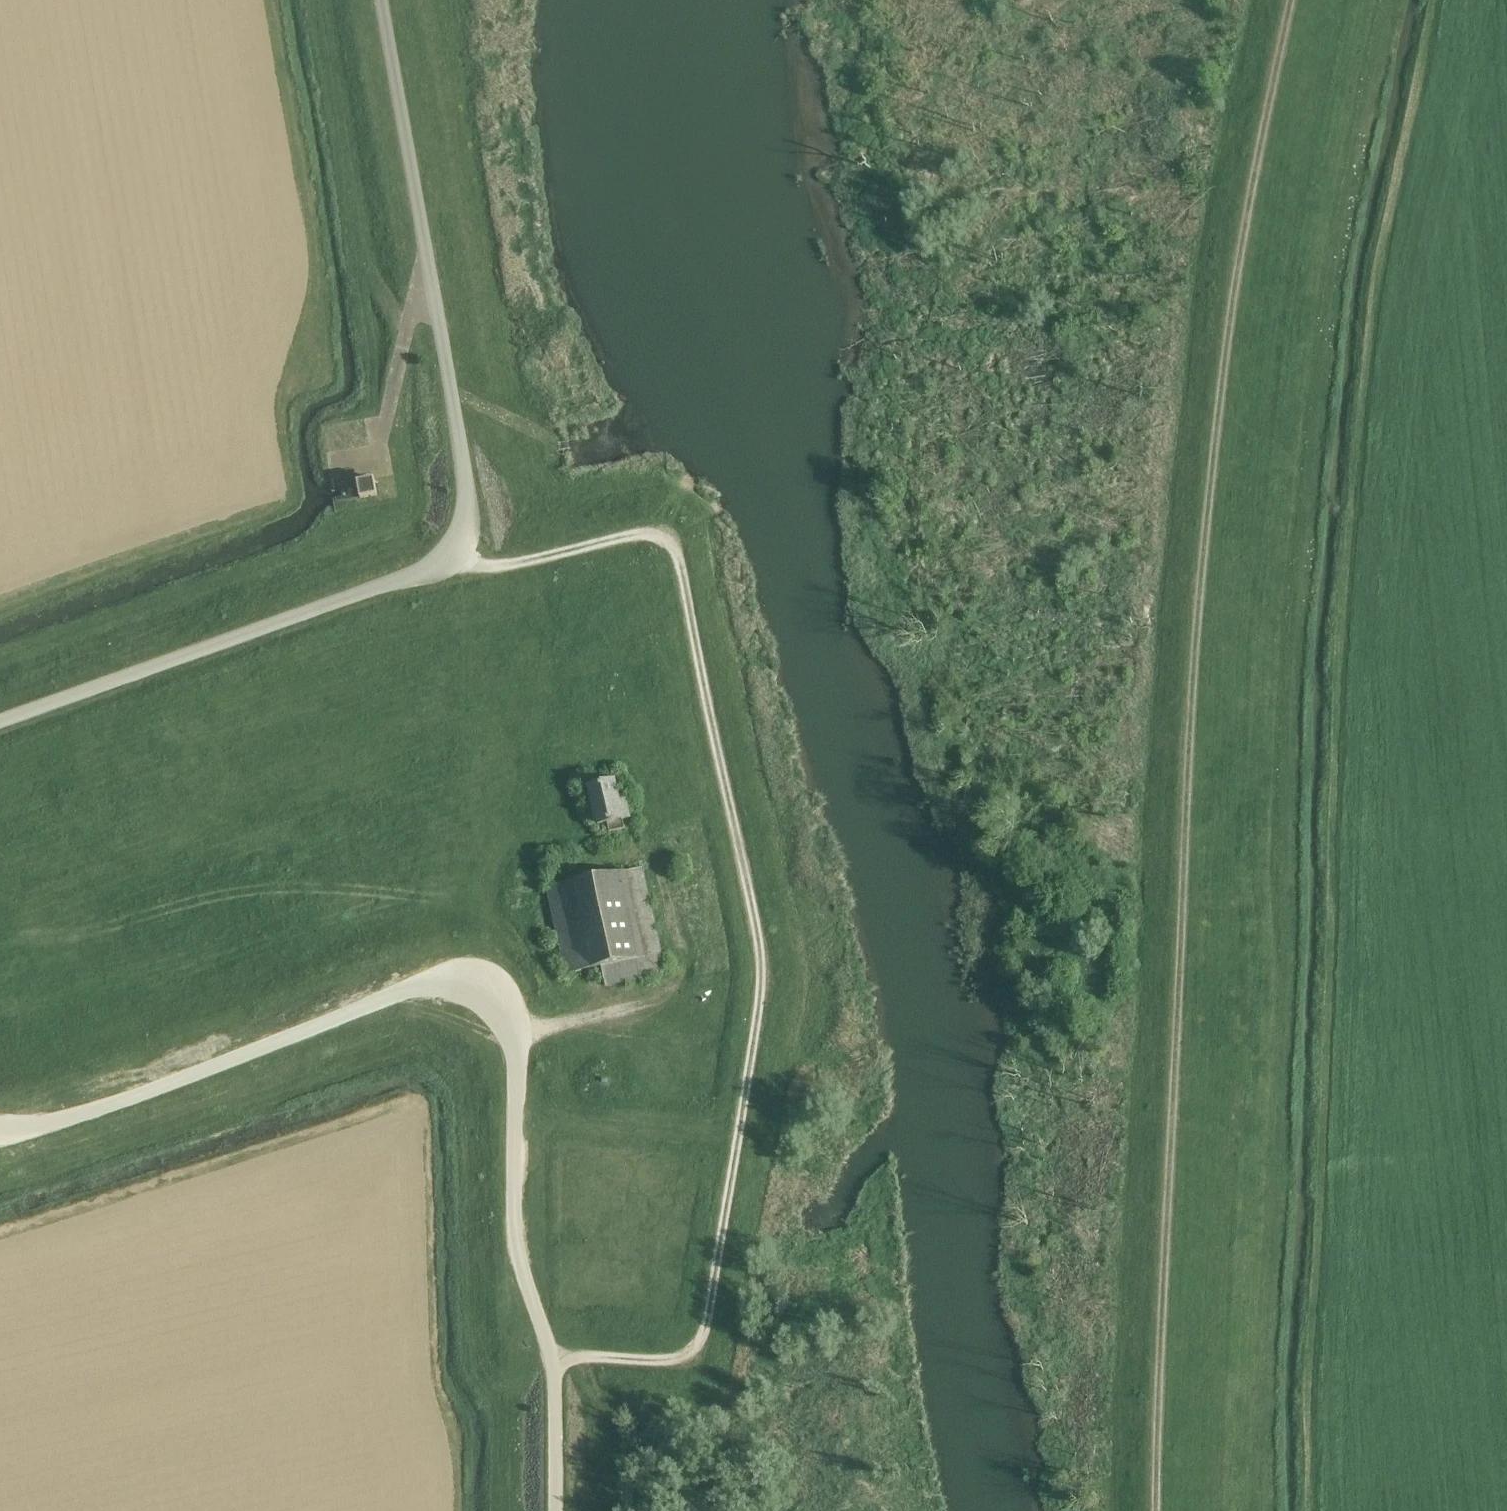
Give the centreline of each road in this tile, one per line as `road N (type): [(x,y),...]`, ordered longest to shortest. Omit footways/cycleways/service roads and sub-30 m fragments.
road 1 (track): [(1290,0),(1214,459),(1160,1510)]
road 2 (unclassified): [(554,1510),(550,1325),(517,1230),(516,1029),(481,992),(429,976),(0,1133)]
road 3 (unclassified): [(379,0),(461,473),(454,543),(416,572),(0,719)]

